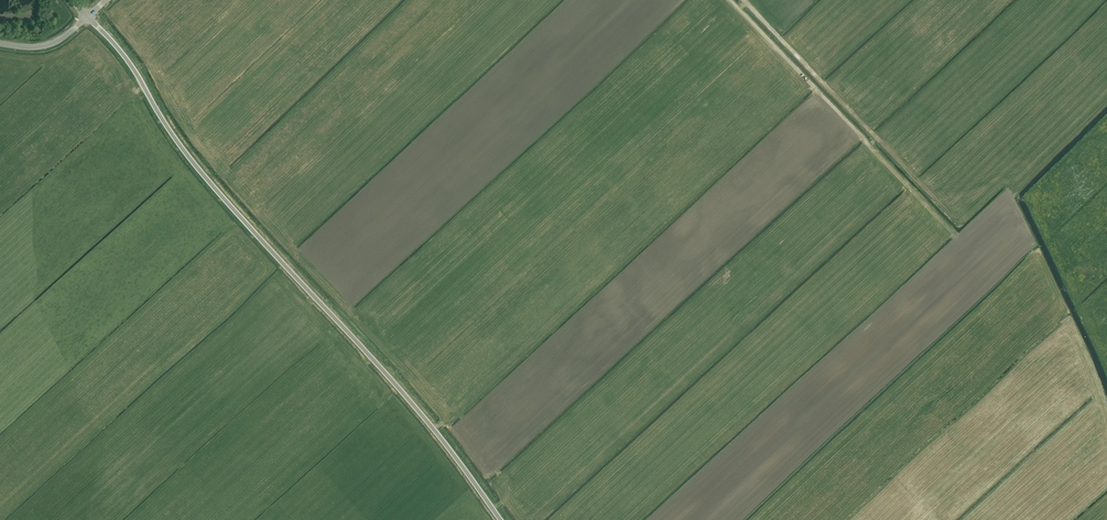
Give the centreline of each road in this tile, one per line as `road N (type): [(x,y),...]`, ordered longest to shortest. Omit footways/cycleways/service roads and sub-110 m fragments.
road 1 (tertiary): [(501,519),(422,415),(198,168),(126,59),(86,16)]
road 2 (track): [(731,0),(909,186)]

